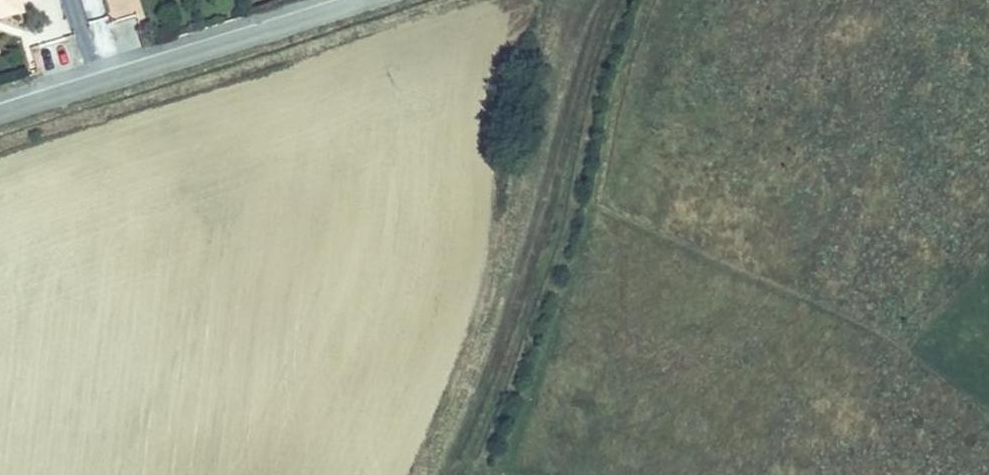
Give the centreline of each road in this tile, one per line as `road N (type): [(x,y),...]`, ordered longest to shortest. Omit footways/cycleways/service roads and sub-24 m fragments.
road 1 (track): [(601,0),(560,119),(520,296),(483,407),(448,474)]
road 2 (residential): [(0,121),(364,0)]

